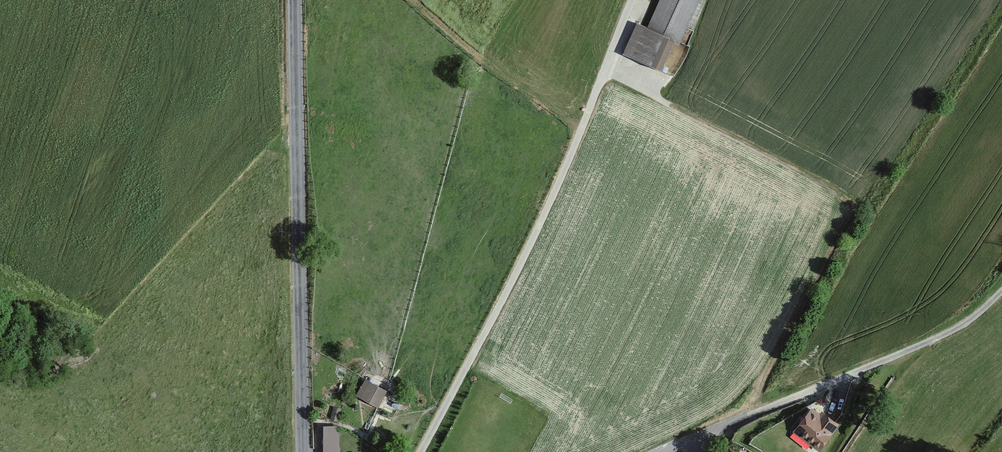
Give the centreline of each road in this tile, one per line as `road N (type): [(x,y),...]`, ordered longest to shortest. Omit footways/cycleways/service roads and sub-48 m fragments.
road 1 (track): [(422,451),(541,223),(630,0)]
road 2 (tertiary): [(306,451),(295,0)]
road 3 (unclassified): [(704,433),(902,356)]

